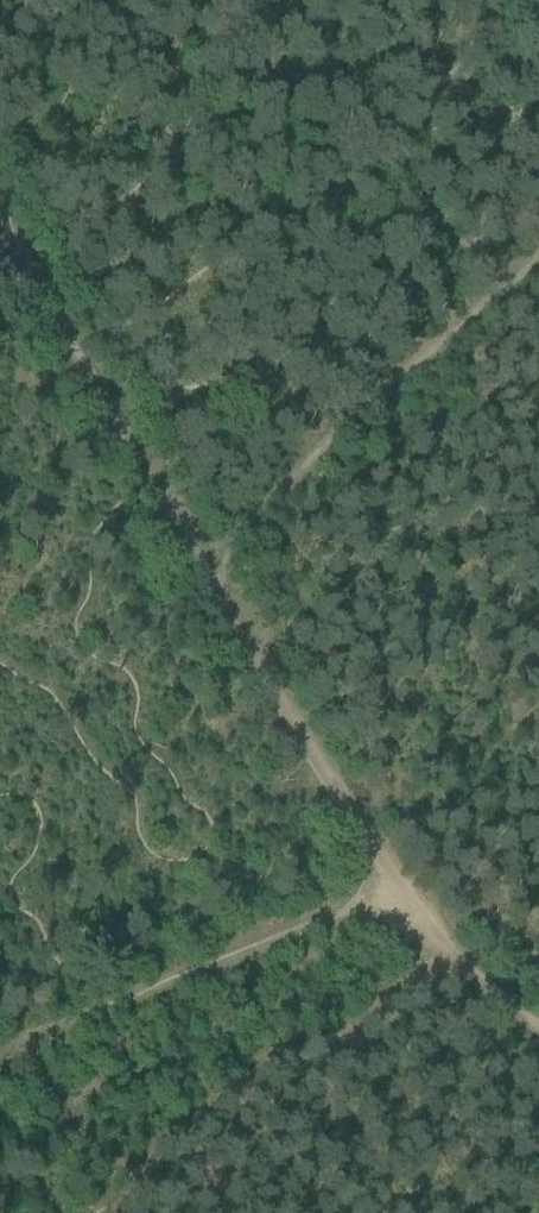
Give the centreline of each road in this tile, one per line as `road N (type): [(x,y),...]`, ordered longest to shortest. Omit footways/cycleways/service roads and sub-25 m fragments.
road 1 (track): [(207,571),(538,291)]
road 2 (track): [(207,571),(356,837),(396,892)]
road 3 (track): [(0,215),(163,493)]
road 4 (track): [(396,892),(538,1025)]

